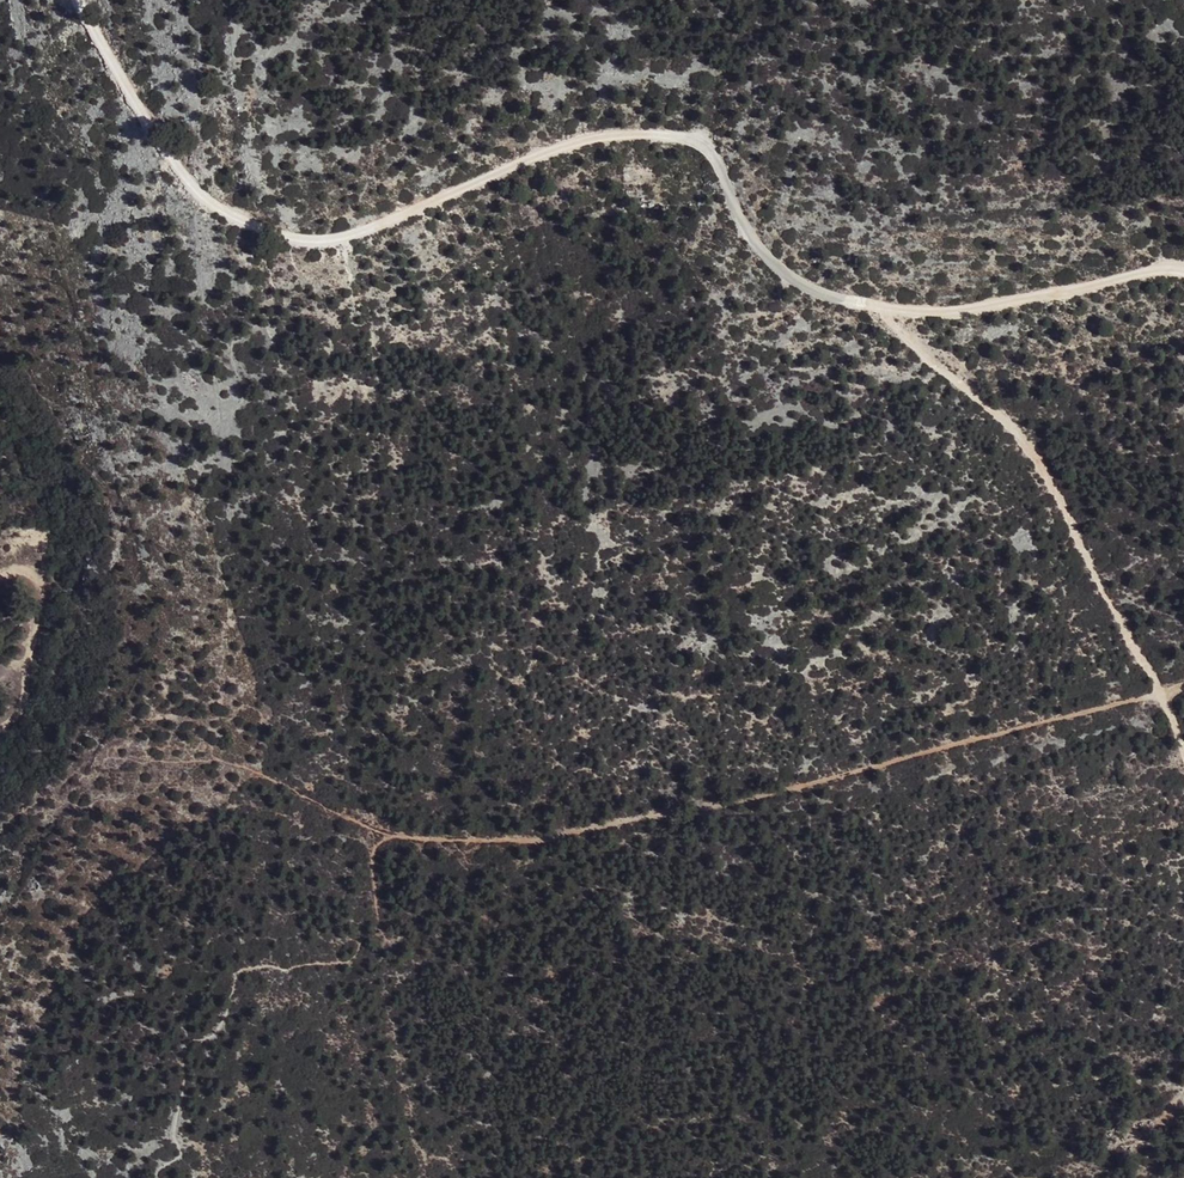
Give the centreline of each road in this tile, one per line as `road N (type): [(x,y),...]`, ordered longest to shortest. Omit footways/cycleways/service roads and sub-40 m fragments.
road 1 (track): [(78,0),(178,167),(241,220),(293,238),(346,239),(559,148),(607,137),(673,137),(711,153),(741,221),(779,269),(816,290),(872,306)]
road 2 (track): [(1162,693),(1018,432),(872,306)]
road 3 (track): [(872,306),(950,311),(1183,269)]
road 4 (track): [(0,571),(22,571),(38,583),(41,604),(22,711),(0,732)]

